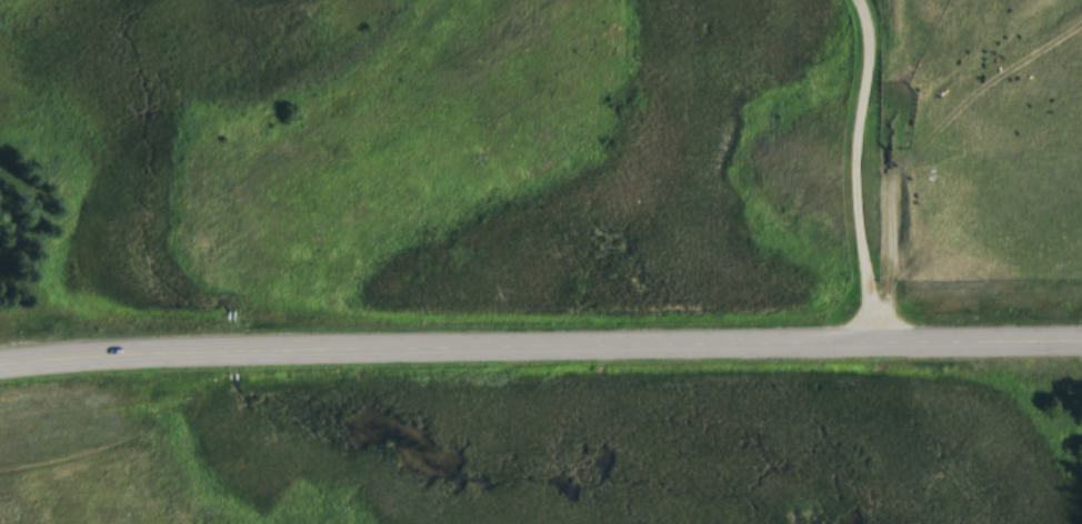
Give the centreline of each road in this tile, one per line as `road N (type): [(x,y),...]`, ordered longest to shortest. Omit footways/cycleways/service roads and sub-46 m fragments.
road 1 (secondary): [(0,367),(451,351),(1081,343)]
road 2 (residential): [(886,345),(869,233),(865,162),(879,66),(866,0)]

